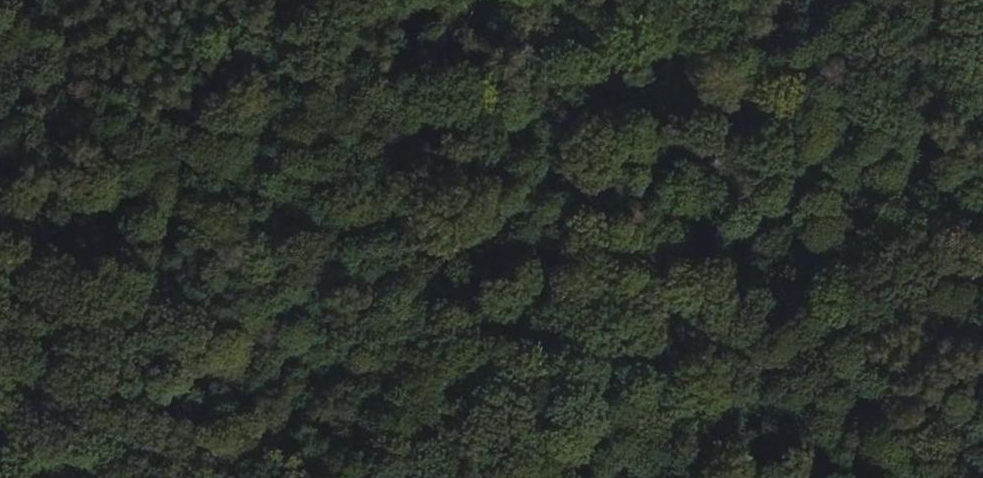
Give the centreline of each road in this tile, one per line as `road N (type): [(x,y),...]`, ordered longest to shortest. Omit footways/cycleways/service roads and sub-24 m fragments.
road 1 (track): [(490,477),(617,124),(663,53),(671,0)]

